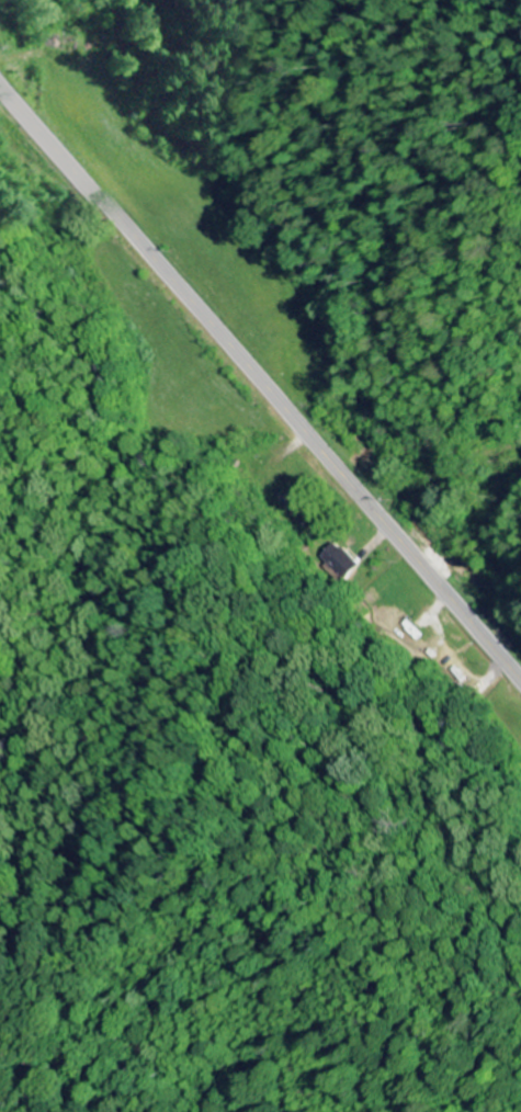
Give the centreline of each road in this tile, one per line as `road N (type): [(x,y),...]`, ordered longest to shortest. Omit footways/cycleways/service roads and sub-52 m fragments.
road 1 (secondary): [(520,683),(0,82)]

